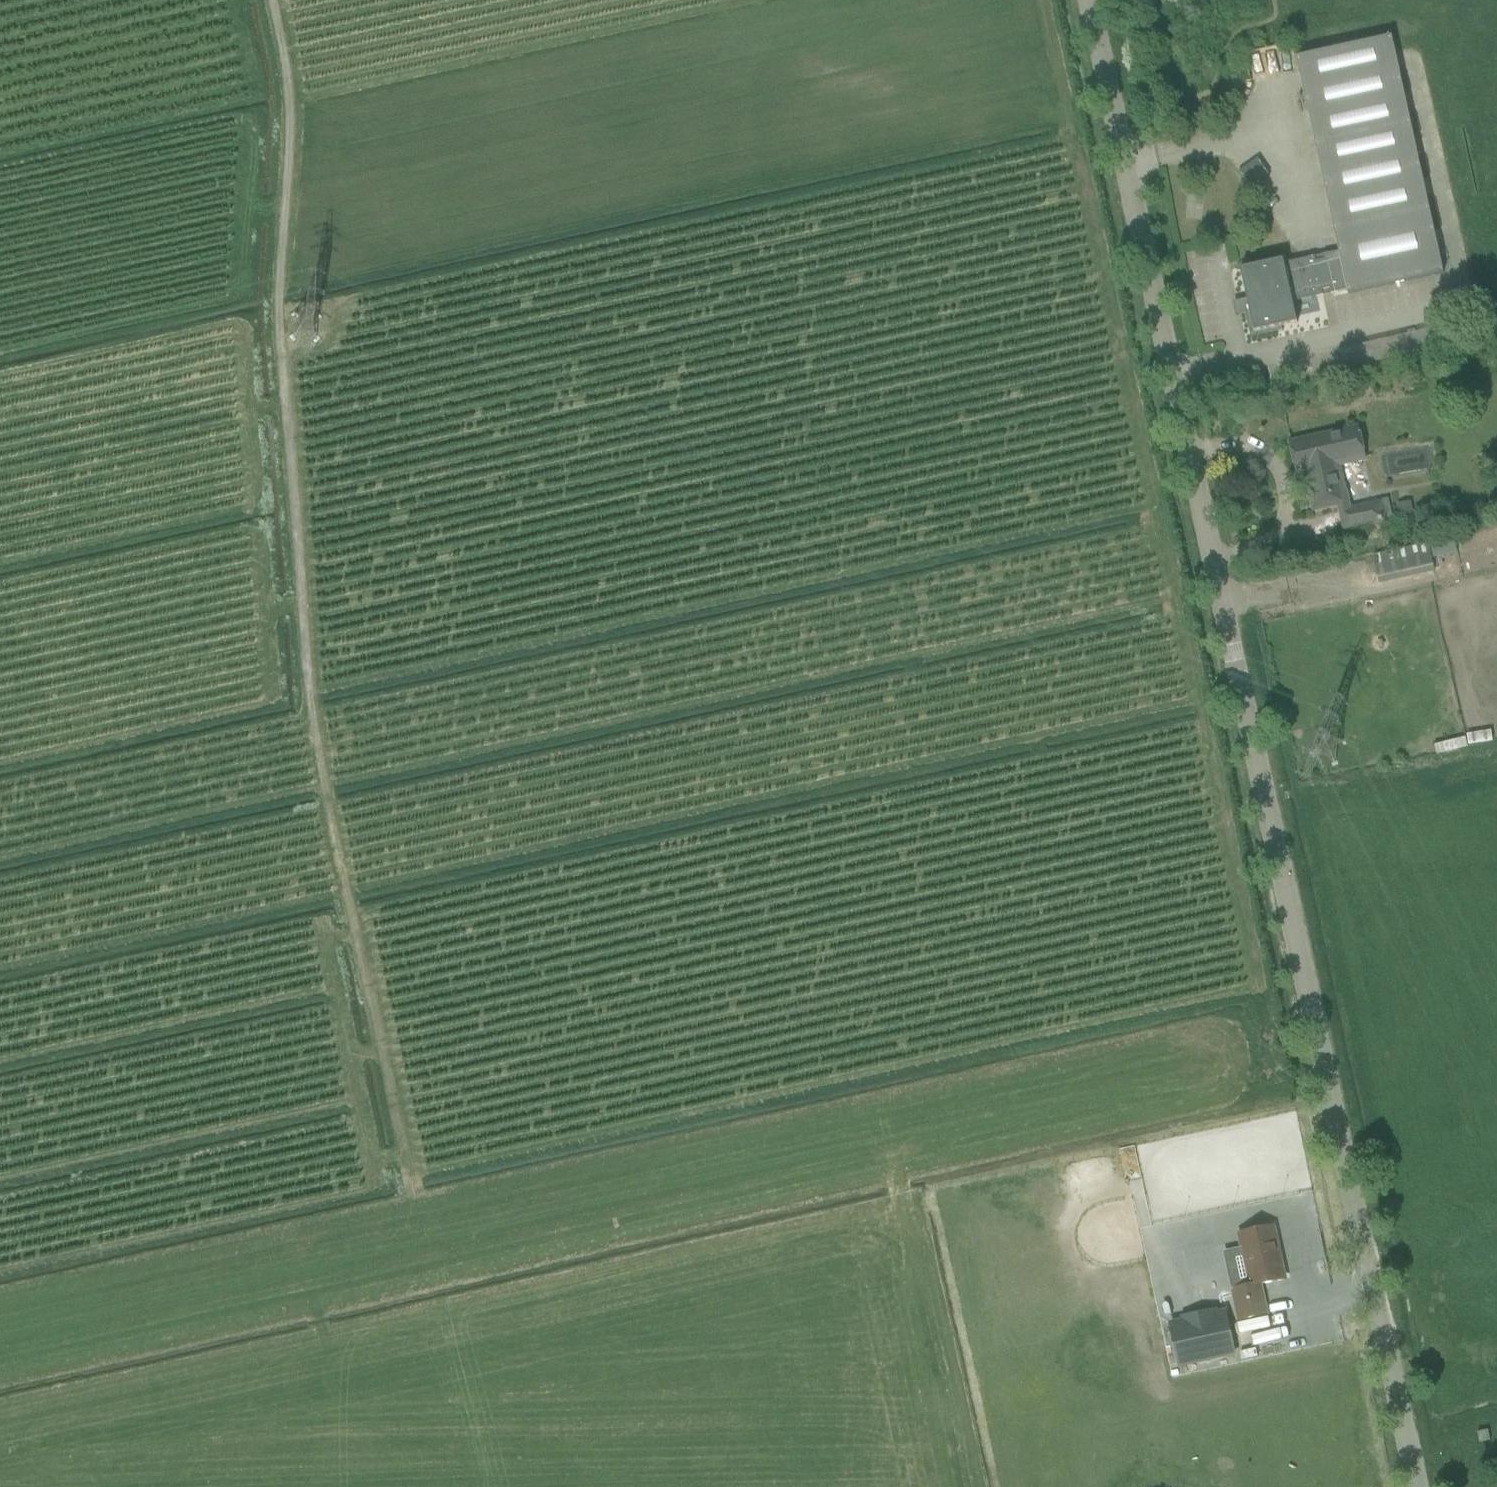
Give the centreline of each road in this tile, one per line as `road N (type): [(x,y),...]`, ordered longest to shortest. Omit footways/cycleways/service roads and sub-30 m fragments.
road 1 (unclassified): [(1419,1486),(1087,0)]
road 2 (track): [(263,0),(281,103),(259,298),(302,652),(397,1156)]

